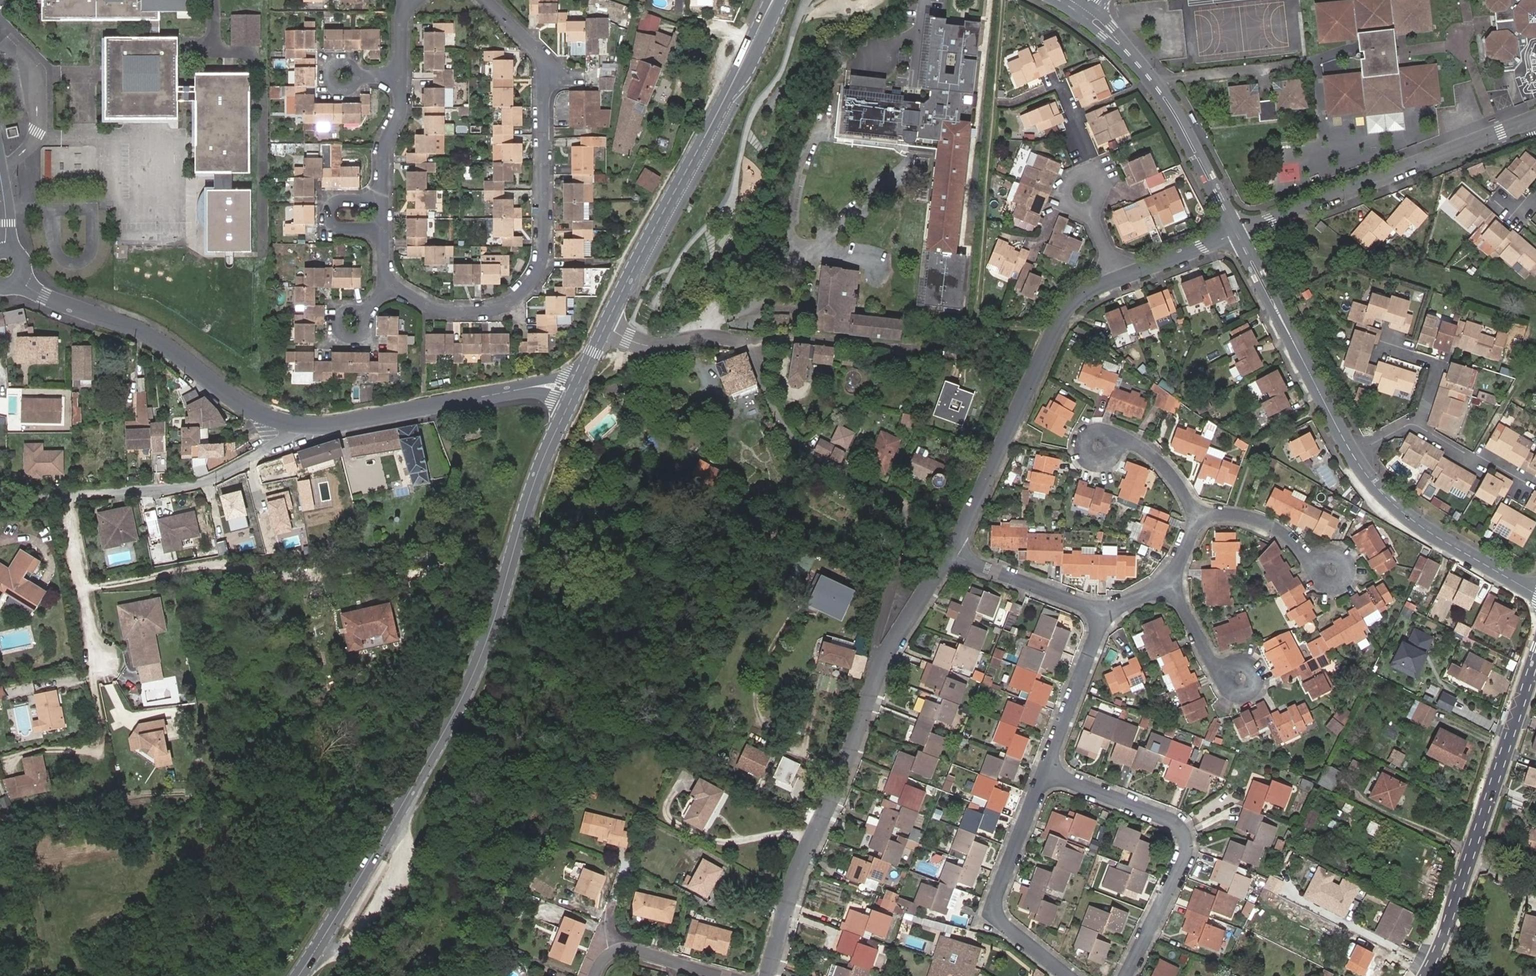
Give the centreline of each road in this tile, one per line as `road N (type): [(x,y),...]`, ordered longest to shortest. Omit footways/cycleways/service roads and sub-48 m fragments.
road 1 (tertiary): [(574,394),(538,472),(462,699),(299,975)]
road 2 (residential): [(948,554),(878,672),(797,872),(767,975)]
road 3 (tertiary): [(605,327),(773,0)]
road 4 (residential): [(542,77),(543,248),(529,286),(486,311),(436,310),(391,288)]
road 5 (tertiary): [(1422,975),(1450,919),(1535,657)]
road 6 (residential): [(1114,278),(1075,299),(1059,320),(948,554)]
road 7 (residential): [(1535,118),(1242,231)]
road 8 (residential): [(291,424),(253,412),(154,340),(19,281)]
road 9 (residential): [(1046,771),(1170,819),(1185,839),(1185,857),(1126,975)]
road 10 (residential): [(574,394),(548,386),(342,424),(291,424)]
road 11 (tertiary): [(1242,231),(1182,117),(1142,61),(1084,4)]
road 12 (tertiary): [(1076,16),(1160,100),(1232,235)]
road 13 (residential): [(755,344),(763,386),(794,445),(900,502),(910,521)]
road 14 (residential): [(1067,975),(994,909),(1046,771)]
road 15 (residential): [(291,424),(265,450),(207,481),(65,498)]
road 16 (residential): [(755,344),(793,339),(993,355)]
road 17 (tertiary): [(1353,455),(1407,516),(1535,593)]
road 18 (residential): [(1105,619),(948,554)]
road 19 (residential): [(105,661),(93,642),(65,498)]
road 20 (residential): [(1046,771),(1105,619)]
road 21 (residential): [(605,327),(658,347),(704,339),(755,344)]
road 22 (tertiary): [(1281,319),(1353,455)]
road 23 (residential): [(722,975),(626,950),(608,955),(595,975)]
road 24 (residential): [(1097,446),(1128,442),(1155,457),(1200,519)]
road 25 (residential): [(1316,564),(1291,536),(1259,520),(1200,519)]
road 26 (residential): [(1232,235),(1114,278)]
road 27 (residential): [(1416,427),(1437,361),(1383,345)]
road 28 (residential): [(382,200),(381,159),(397,118),(400,79)]
road 29 (residential): [(1525,483),(1416,427)]
road 30 (residential): [(382,230),(338,229),(328,217),(341,201),(382,200)]

